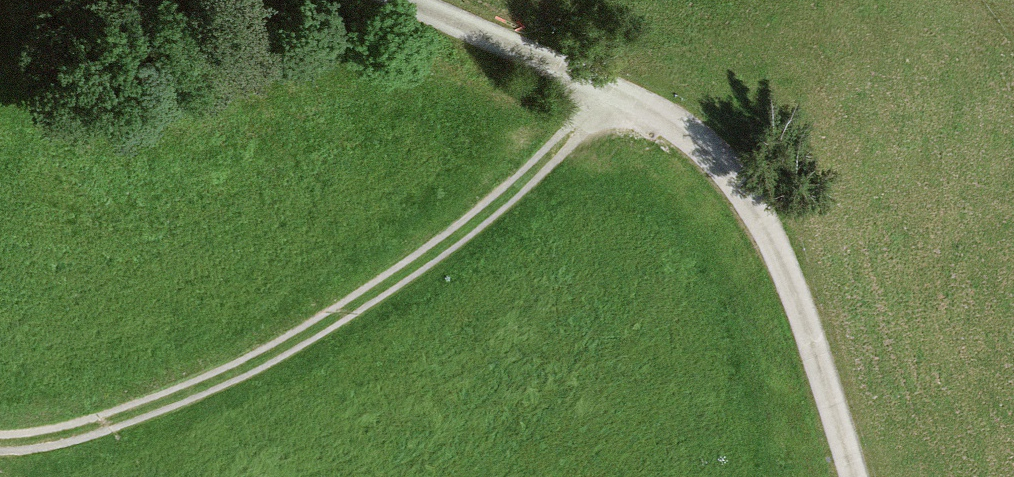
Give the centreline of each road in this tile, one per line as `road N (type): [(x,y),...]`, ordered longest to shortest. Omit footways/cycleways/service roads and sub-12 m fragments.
road 1 (track): [(0,444),(110,420),(278,351),(479,223),(624,98)]
road 2 (track): [(624,98),(711,153),(761,218),(790,278),(854,476)]
road 3 (track): [(408,0),(549,65)]

